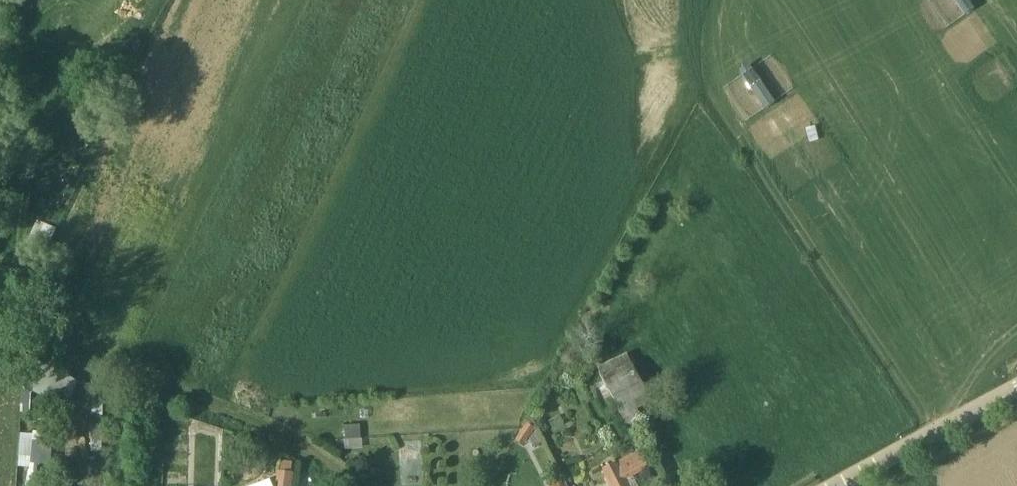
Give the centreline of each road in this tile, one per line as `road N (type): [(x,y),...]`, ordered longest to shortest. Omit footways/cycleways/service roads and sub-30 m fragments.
road 1 (track): [(357,485),(25,325)]
road 2 (unclassified): [(841,485),(1016,389)]

